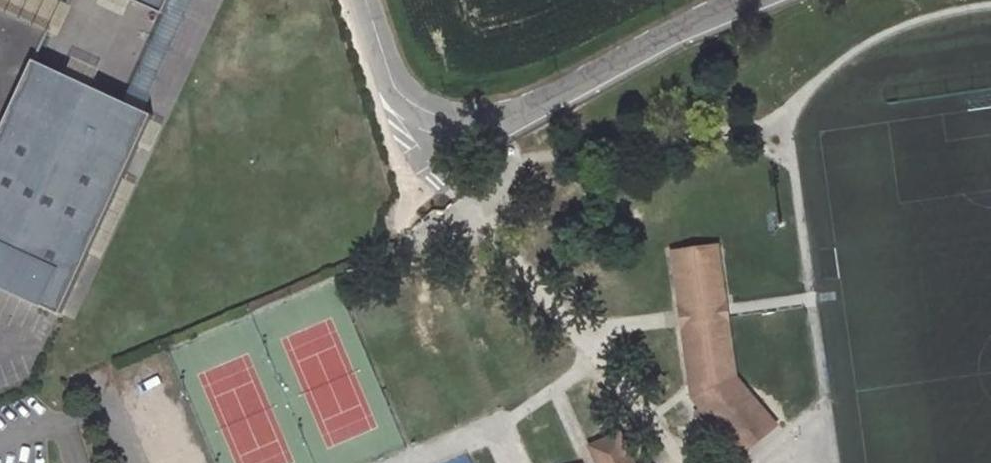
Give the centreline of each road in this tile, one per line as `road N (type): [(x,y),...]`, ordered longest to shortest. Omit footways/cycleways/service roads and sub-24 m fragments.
road 1 (unclassified): [(746,0),(521,112),(474,124),(429,116),(395,89)]

